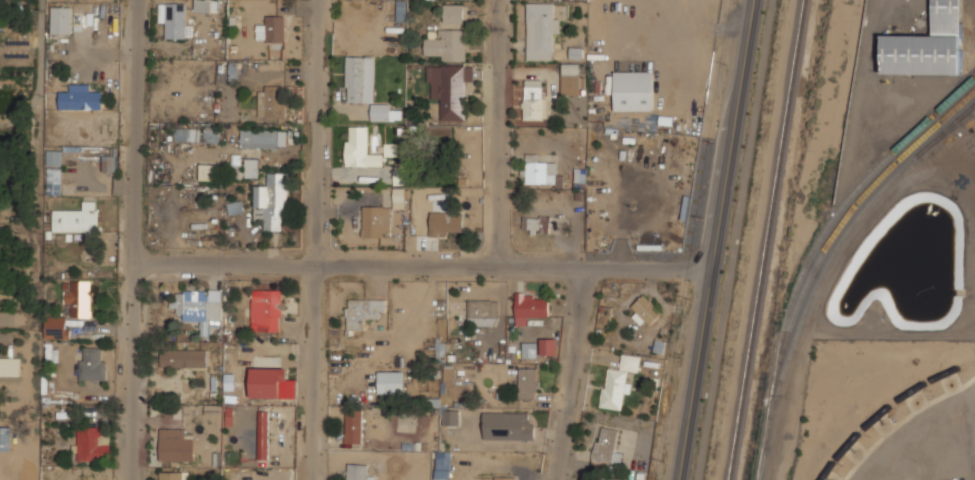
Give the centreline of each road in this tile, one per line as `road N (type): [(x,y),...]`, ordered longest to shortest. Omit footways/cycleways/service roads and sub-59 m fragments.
road 1 (residential): [(710,272),(137,268)]
road 2 (tertiary): [(752,0),(679,479)]
road 3 (residential): [(137,0),(135,479)]
road 4 (residential): [(318,0),(316,479)]
road 5 (residential): [(497,0),(499,269)]
road 6 (residential): [(593,271),(557,479)]

